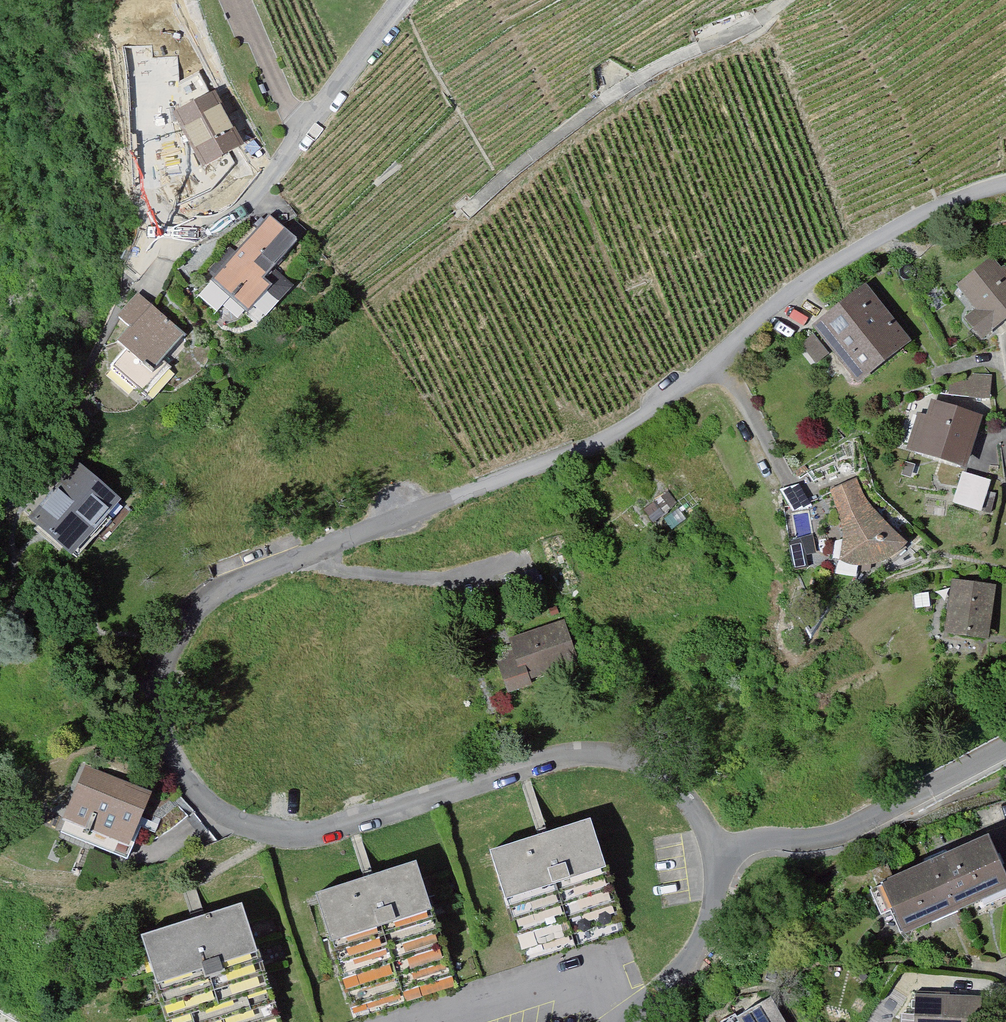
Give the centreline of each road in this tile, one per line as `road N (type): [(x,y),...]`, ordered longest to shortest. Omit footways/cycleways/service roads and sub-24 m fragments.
road 1 (residential): [(719,849),(676,780),(592,755),(315,834),(236,825),(207,806),(155,720),(163,661),(198,617),(244,583),(308,553),(588,454),(644,422),(865,251),(933,211),(1005,185)]
road 2 (residential): [(408,0),(241,219),(210,235),(167,232),(134,278)]
road 3 (track): [(789,0),(618,95),(472,209)]
road 4 (residential): [(1005,752),(841,837),(719,849)]
road 5 (residential): [(719,849),(716,920),(701,954),(623,1021)]

